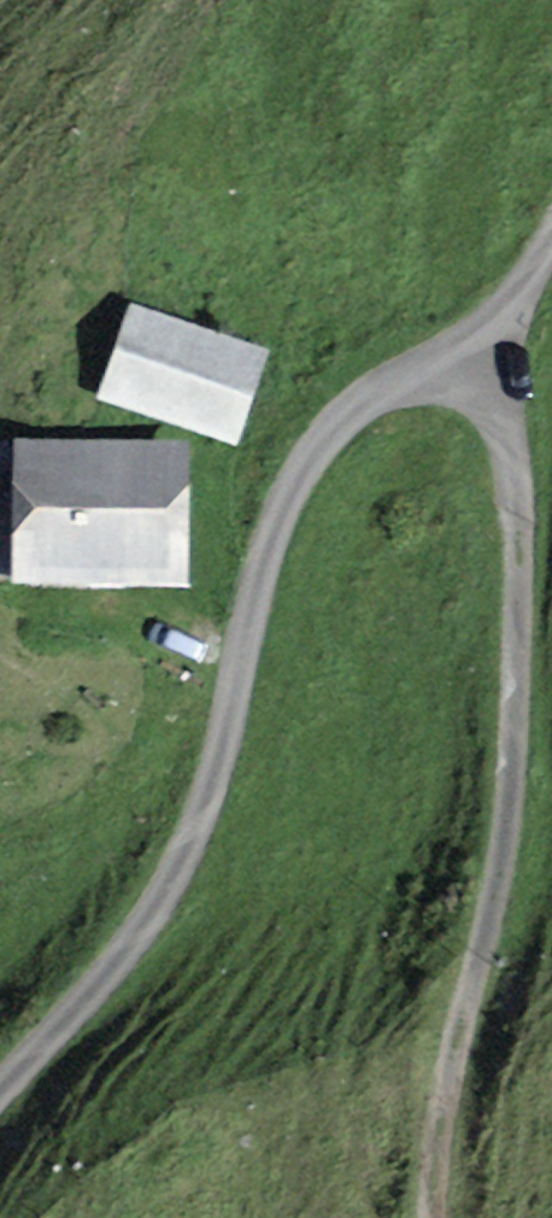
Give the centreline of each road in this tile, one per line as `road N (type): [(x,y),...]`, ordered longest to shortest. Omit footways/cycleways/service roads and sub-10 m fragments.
road 1 (track): [(428,1217),(439,1094),(501,832),(517,614),(510,440),(498,401),(460,365),(394,373),(311,435),(276,497),(255,561),(191,830),(115,956),(0,1083)]
road 2 (track): [(460,365),(551,203)]

